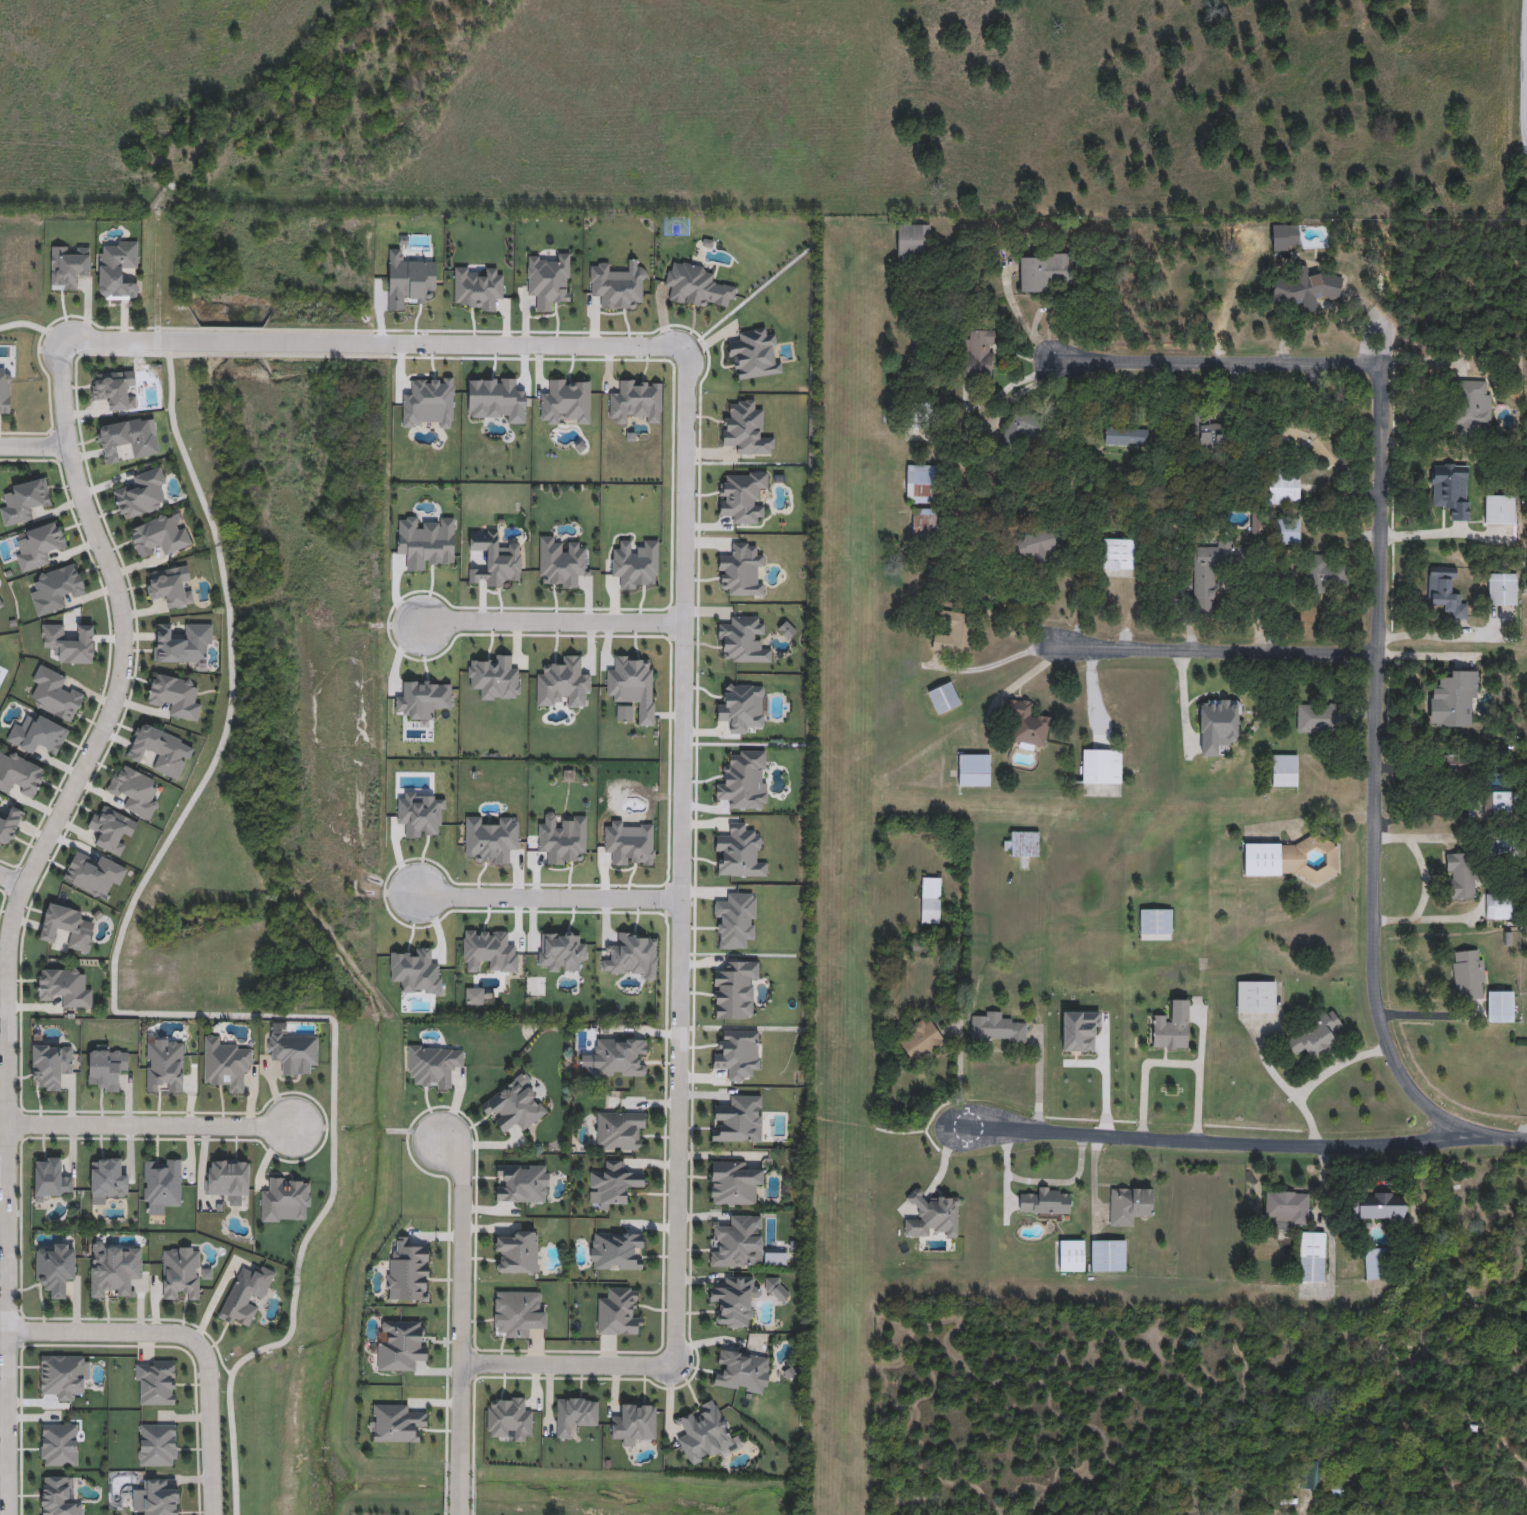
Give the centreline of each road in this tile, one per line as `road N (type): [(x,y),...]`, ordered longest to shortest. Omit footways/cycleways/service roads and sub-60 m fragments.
road 1 (residential): [(462,1364),(676,1369),(688,351)]
road 2 (residential): [(66,343),(59,362),(67,448),(110,570),(124,647),(113,710),(21,888),(7,948),(9,1514)]
road 3 (residential): [(1526,1142),(1476,1138),(1421,1103),(1386,1048),(1377,1015),(1378,365)]
road 4 (residential): [(66,343),(688,351)]
road 5 (residential): [(1476,1138),(1352,1147),(970,1127)]
road 6 (residential): [(460,1514),(461,1167),(442,1140)]
road 7 (residential): [(214,1514),(209,1363),(200,1346),(185,1336),(9,1334)]
road 8 (residential): [(1375,655),(1049,646)]
road 9 (residential): [(1378,365),(1053,362)]
road 10 (residential): [(8,1124),(293,1130)]
road 11 (residential): [(419,628),(470,621),(685,623)]
road 12 (residential): [(417,894),(681,899)]

